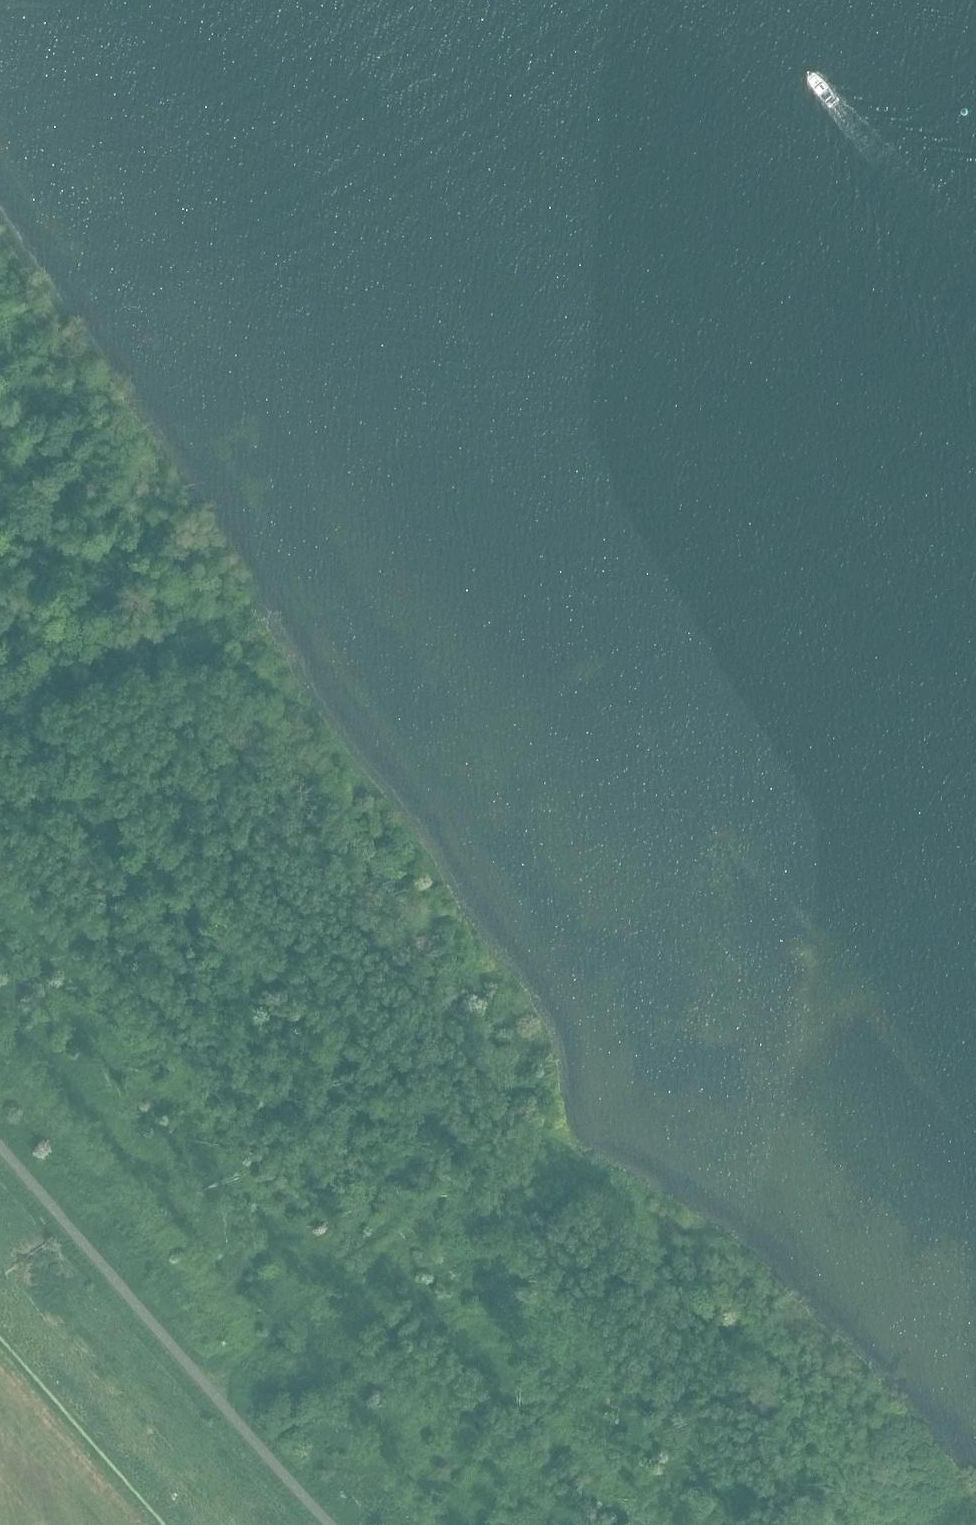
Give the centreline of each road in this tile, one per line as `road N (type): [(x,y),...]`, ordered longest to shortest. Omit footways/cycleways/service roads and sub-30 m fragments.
road 1 (track): [(205,1390),(399,1211),(498,1175),(541,1134)]

